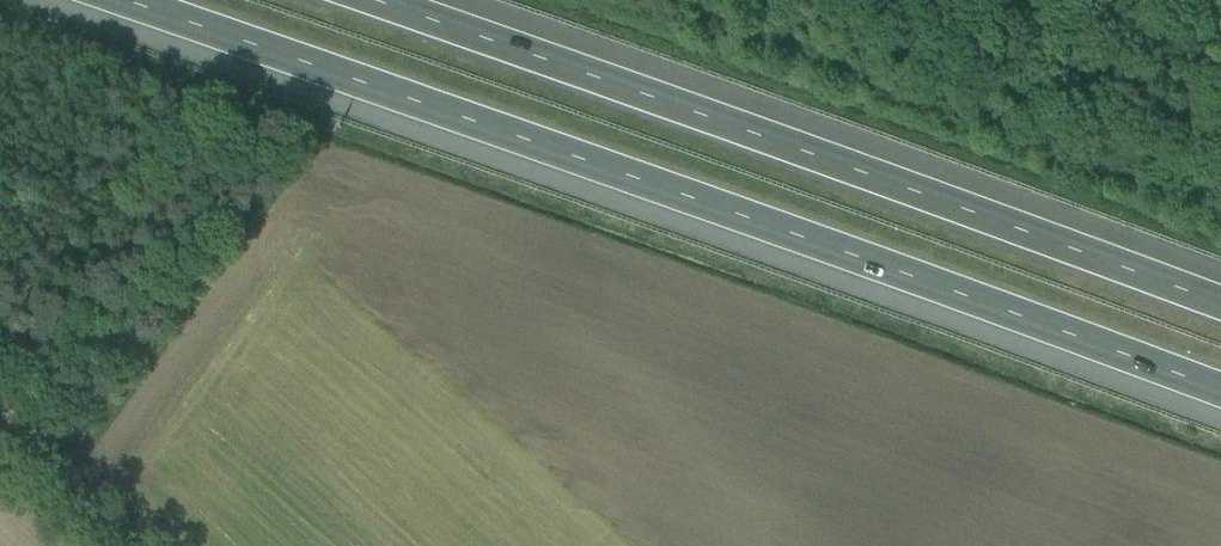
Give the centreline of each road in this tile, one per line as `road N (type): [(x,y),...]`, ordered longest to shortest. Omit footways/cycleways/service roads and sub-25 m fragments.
road 1 (motorway): [(131,0),(1220,394)]
road 2 (motorway): [(1220,296),(399,0)]
road 3 (track): [(0,391),(155,545)]

